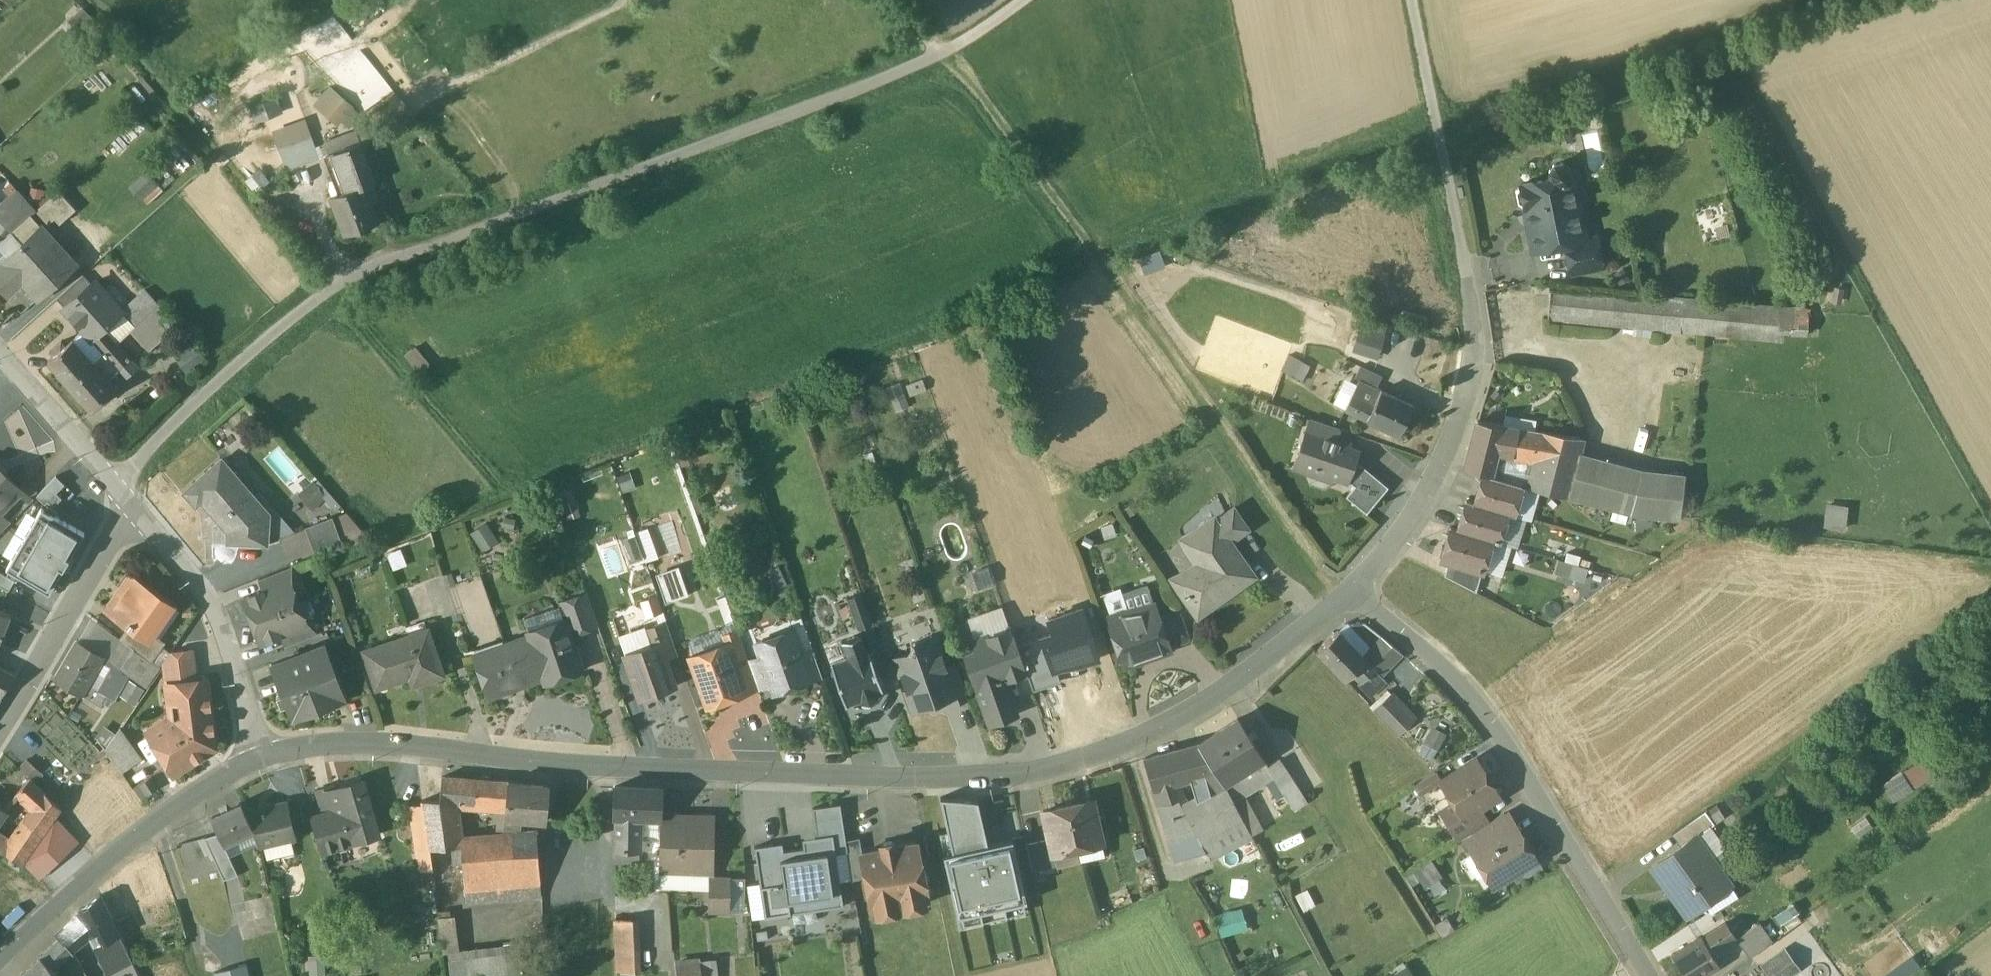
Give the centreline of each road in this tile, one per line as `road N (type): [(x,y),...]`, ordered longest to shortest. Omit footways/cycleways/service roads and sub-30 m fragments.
road 1 (residential): [(1341,596),(1192,712),(1039,773),(935,783),(607,771),(359,745),(261,759)]
road 2 (track): [(1990,509),(1753,79),(1990,2)]
road 3 (track): [(1341,596),(943,56)]
road 4 (residential): [(1414,0),(1476,368),(1450,448),(1417,513),(1341,596)]
road 5 (unclassified): [(507,221),(922,67),(1029,0)]
road 6 (residential): [(1341,596),(1392,623),(1478,701),(1650,975)]
road 7 (residential): [(109,481),(348,282),(507,221)]
road 8 (residential): [(261,759),(150,828),(0,964)]
road 9 (residential): [(261,759),(208,601),(131,508)]
road 10 (residential): [(0,728),(131,508)]
road 11 (residential): [(0,356),(109,481)]

